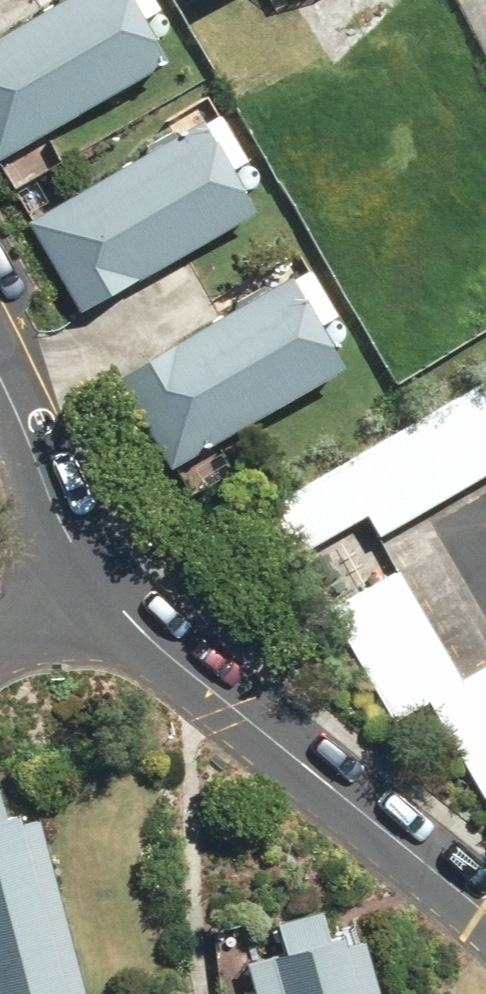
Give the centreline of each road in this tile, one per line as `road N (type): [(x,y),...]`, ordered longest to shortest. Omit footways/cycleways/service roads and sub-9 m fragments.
road 1 (residential): [(485,917),(91,591)]
road 2 (residential): [(91,591),(0,403)]

